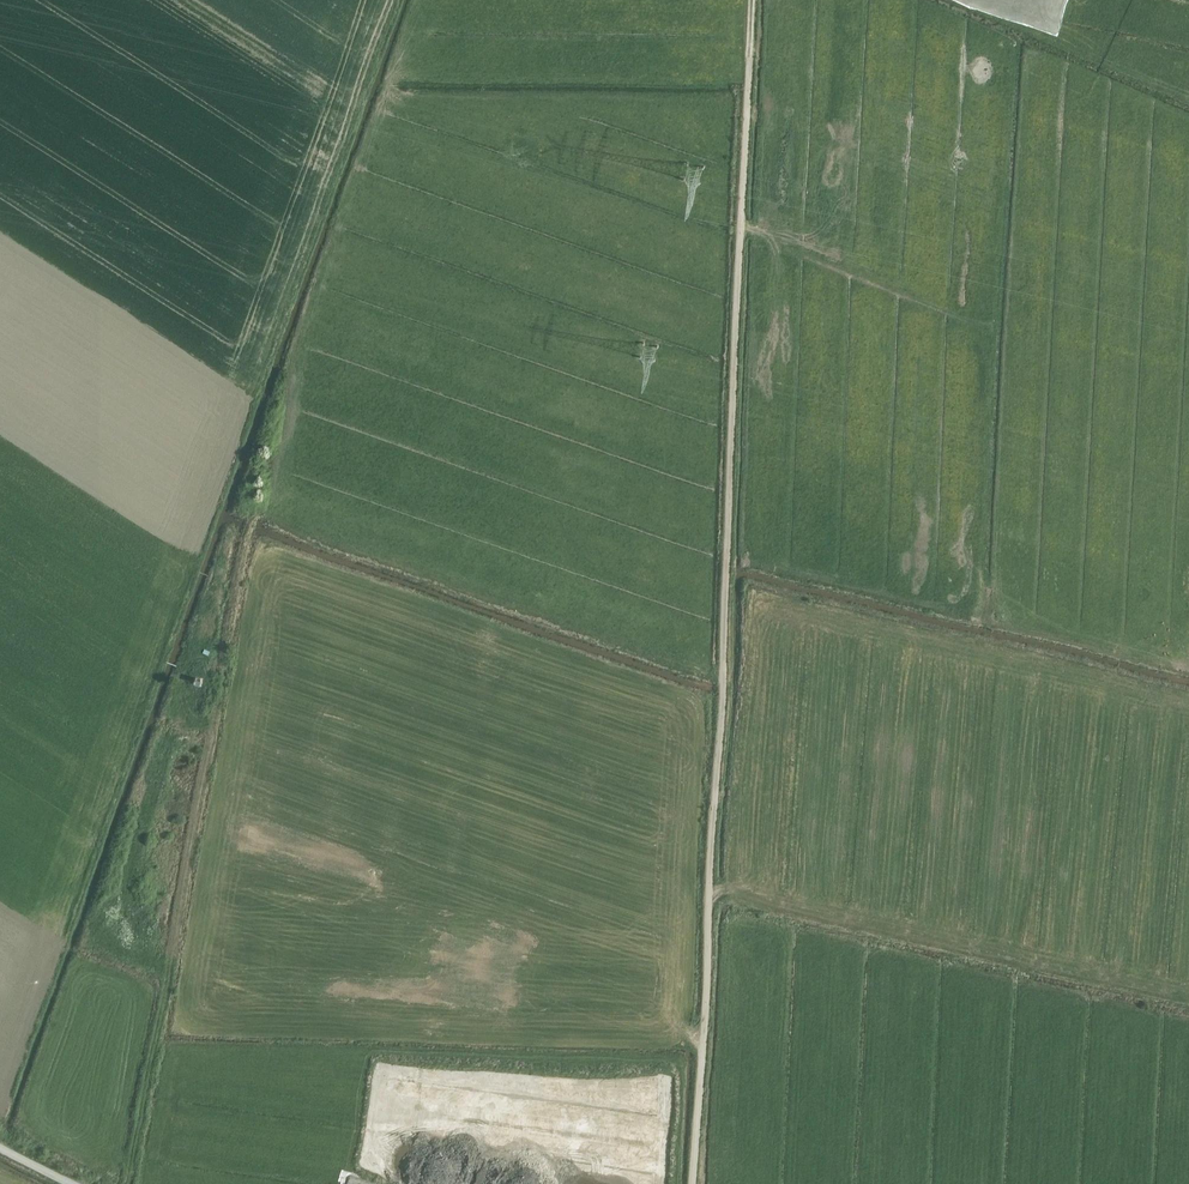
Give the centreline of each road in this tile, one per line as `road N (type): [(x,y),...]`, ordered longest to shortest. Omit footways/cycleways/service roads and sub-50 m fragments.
road 1 (track): [(697,1183),(757,0)]

